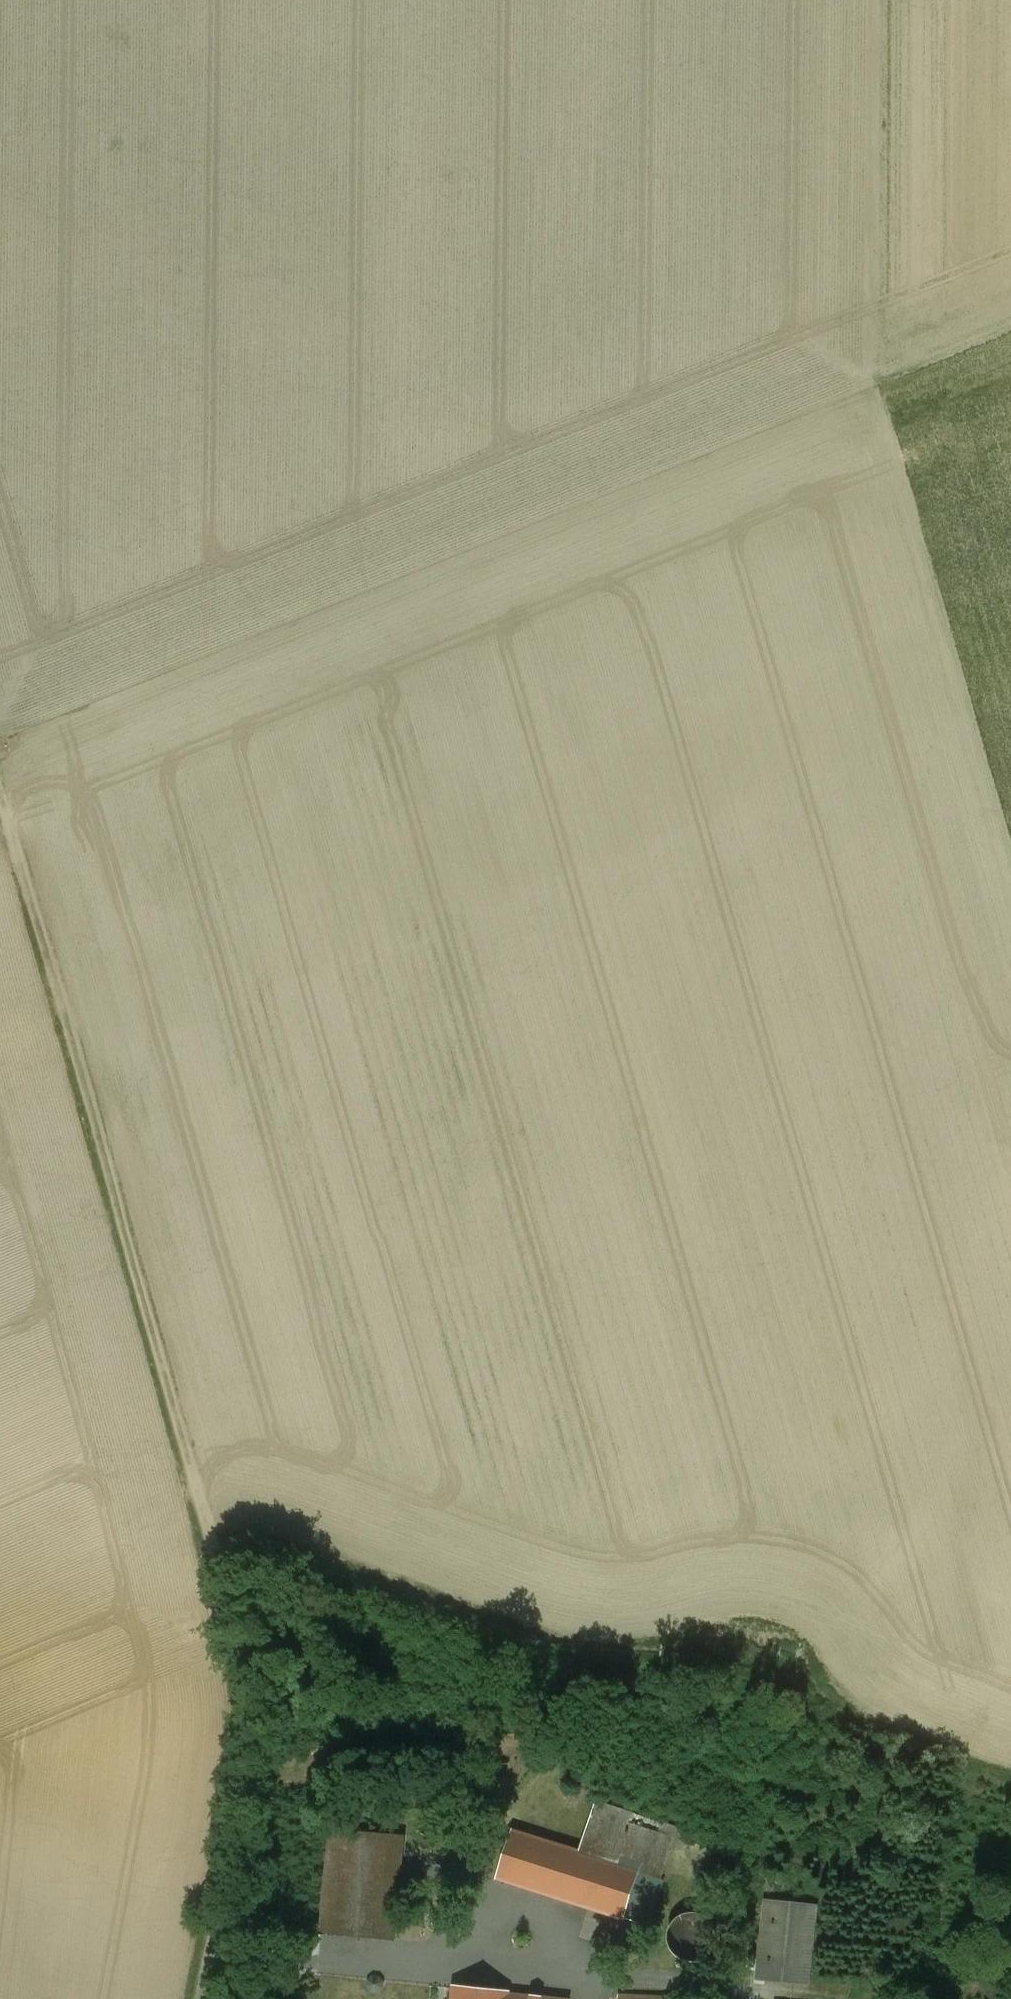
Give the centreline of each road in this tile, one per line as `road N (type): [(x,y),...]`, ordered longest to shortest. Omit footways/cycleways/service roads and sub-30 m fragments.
road 1 (unclassified): [(203,1998),(266,1749)]

